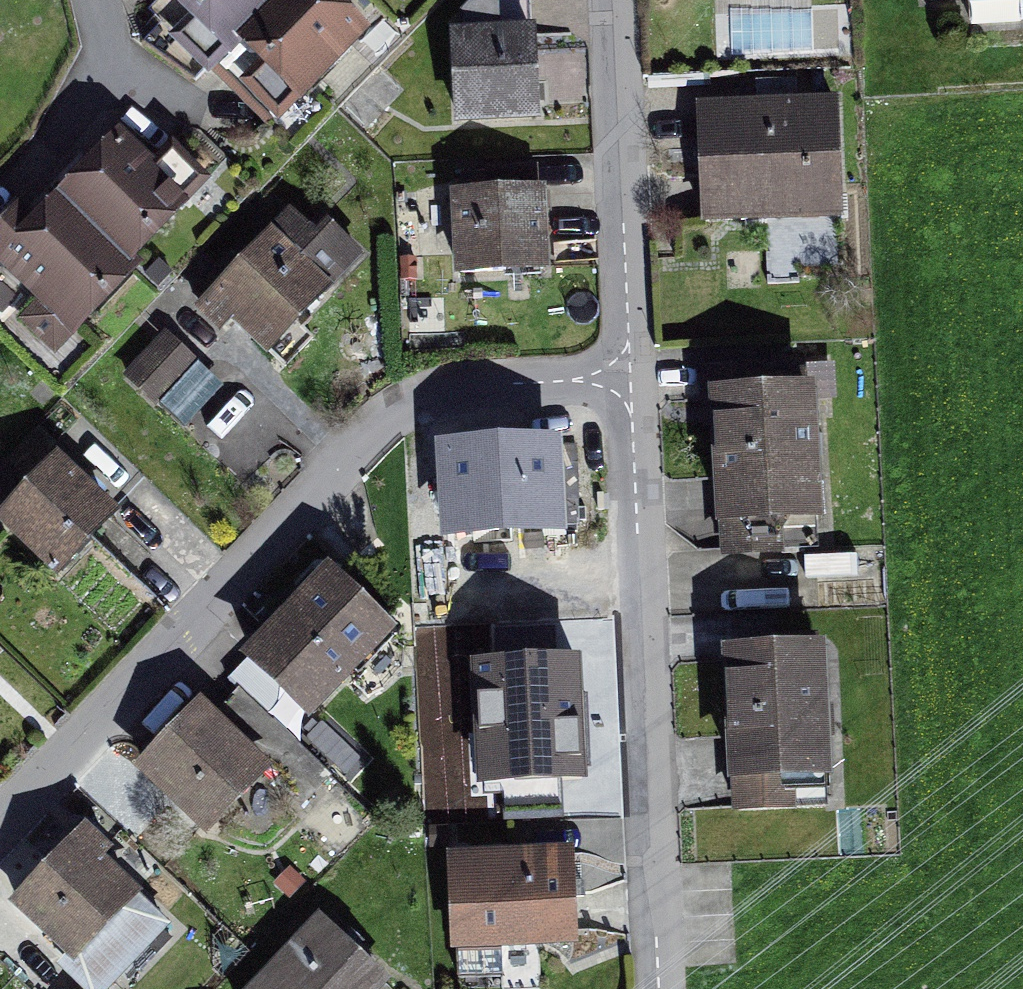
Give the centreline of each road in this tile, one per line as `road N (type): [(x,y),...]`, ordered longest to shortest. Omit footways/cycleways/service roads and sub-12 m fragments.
road 1 (residential): [(630,386),(456,397),(375,426),(0,824)]
road 2 (residential): [(658,988),(630,386)]
road 3 (residential): [(630,386),(612,0)]

